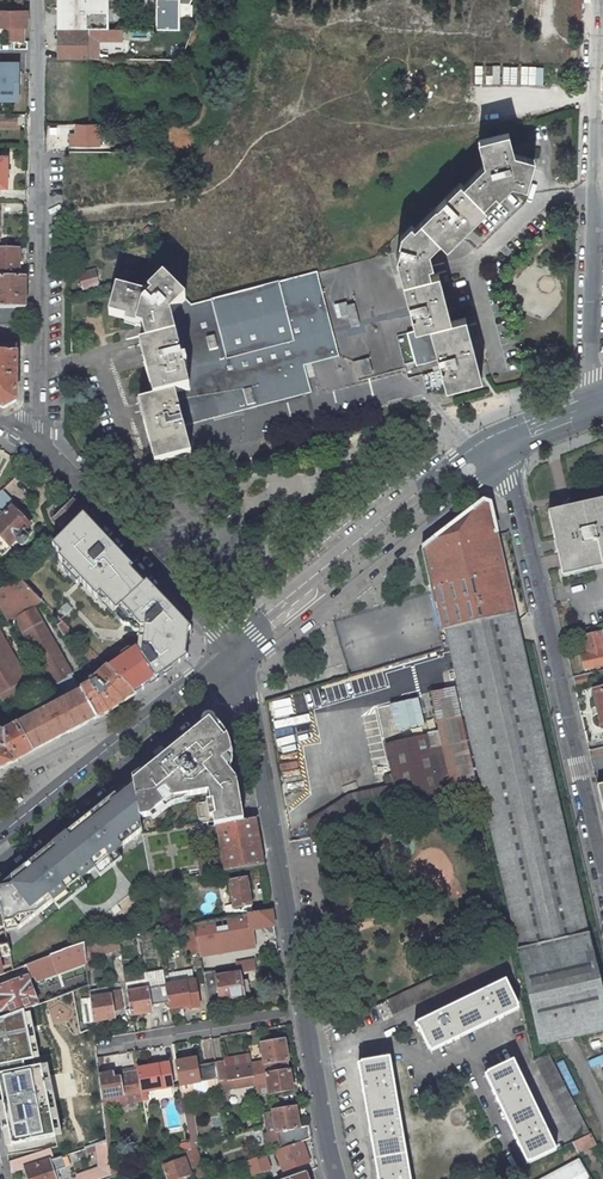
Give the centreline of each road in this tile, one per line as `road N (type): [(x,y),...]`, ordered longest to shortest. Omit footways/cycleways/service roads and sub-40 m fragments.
road 1 (residential): [(42,443),(40,0)]
road 2 (residential): [(502,444),(602,872)]
road 3 (tertiary): [(303,1017),(241,669)]
road 4 (secondary): [(241,669),(476,485),(502,444)]
road 5 (secondary): [(502,444),(457,463),(232,649)]
road 6 (secondary): [(8,857),(241,669)]
road 7 (secondary): [(232,649),(0,835)]
road 8 (residential): [(602,116),(592,408)]
road 9 (residential): [(232,649),(42,443)]
road 10 (residential): [(303,1017),(106,1048)]
road 11 (tertiary): [(337,1178),(303,1017)]

